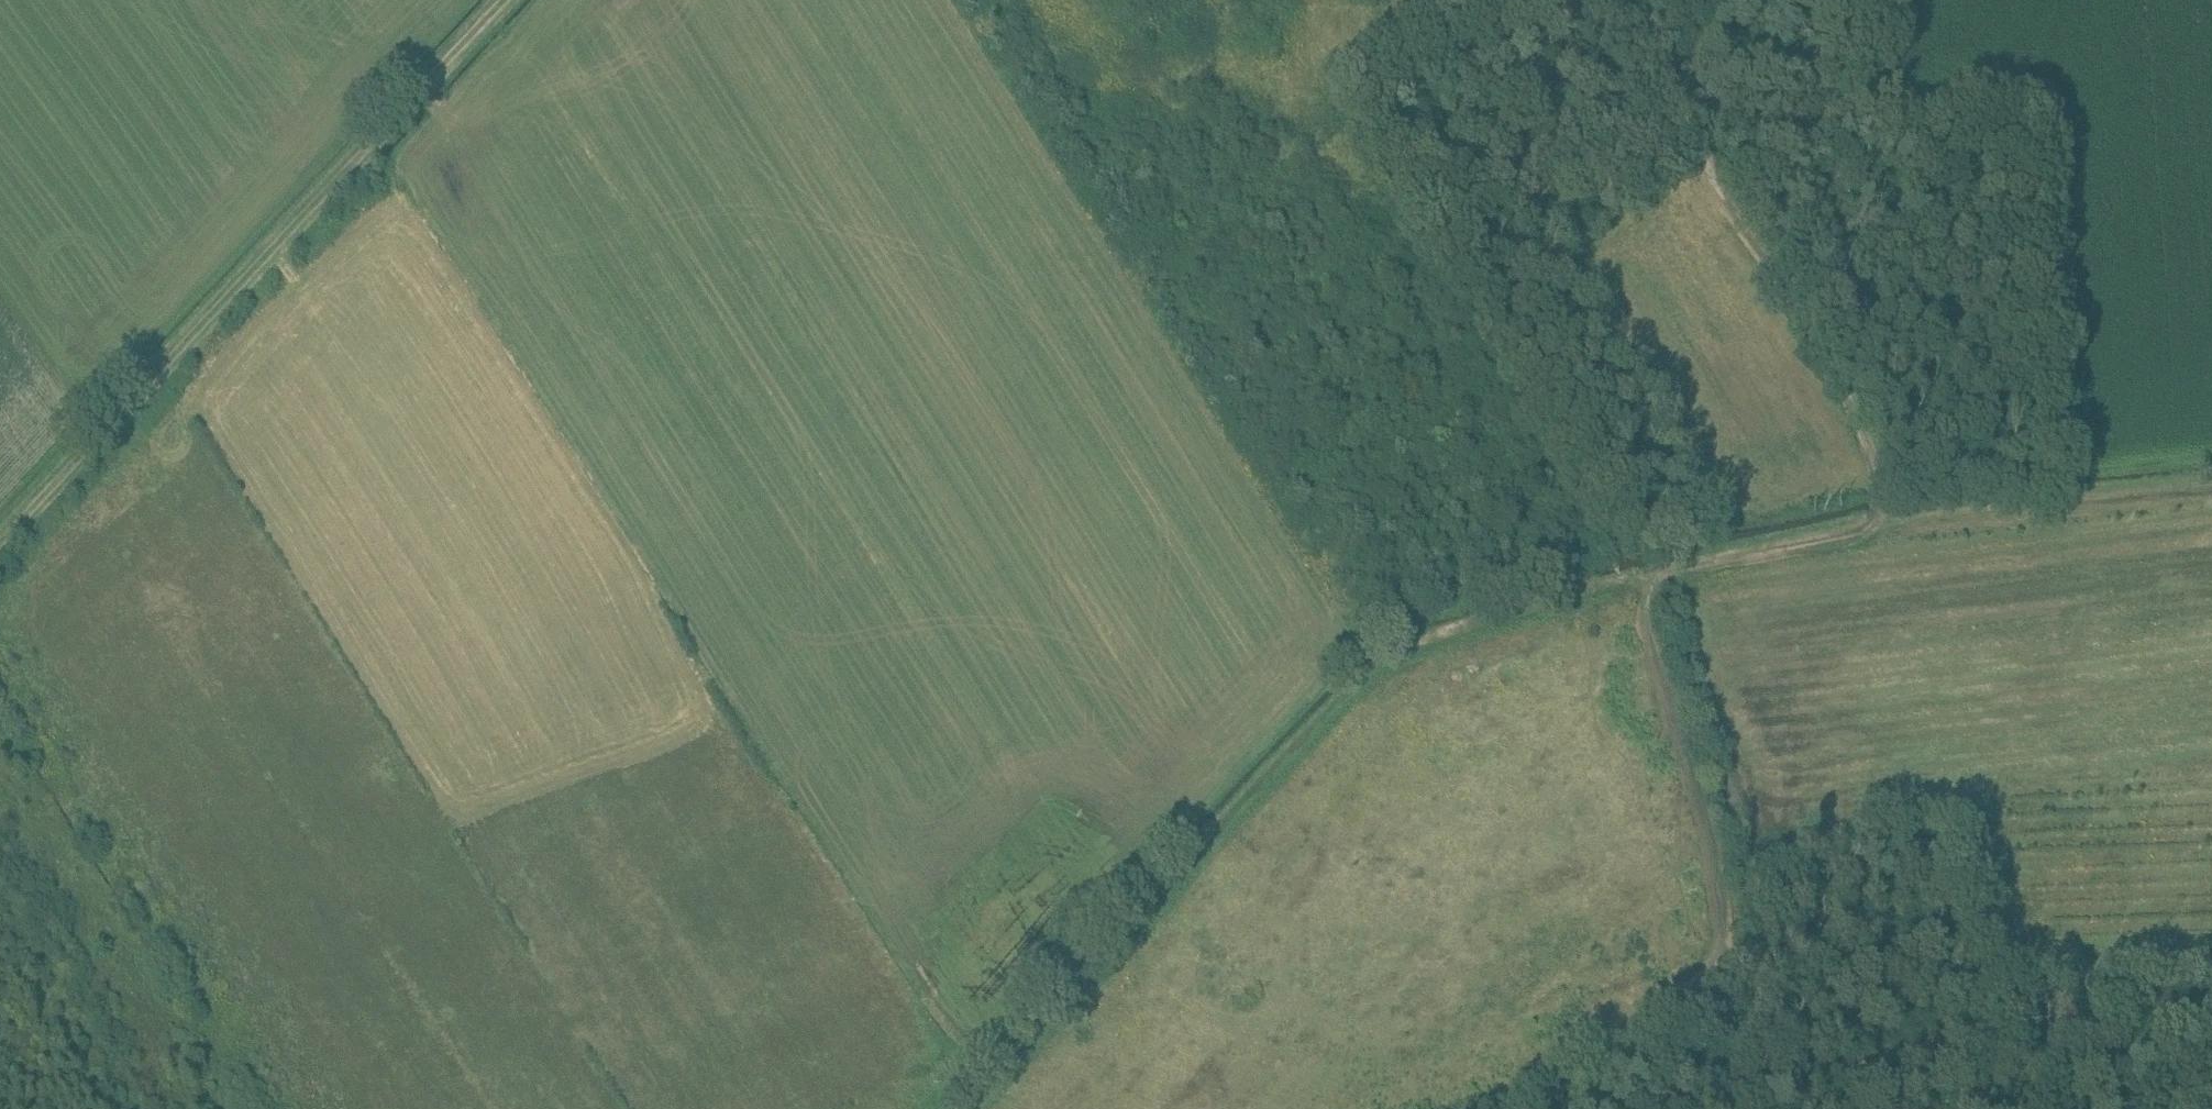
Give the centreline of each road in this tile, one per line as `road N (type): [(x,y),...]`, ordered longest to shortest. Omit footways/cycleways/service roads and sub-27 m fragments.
road 1 (track): [(1623,0),(1711,166),(1829,357),(1873,453),(1882,496),(1868,524),(1847,536),(1685,566),(1653,584),(1653,610),(1749,934),(1725,974),(1626,1031)]
road 2 (track): [(0,543),(505,0)]
road 3 (track): [(1626,1031),(1490,1108)]

